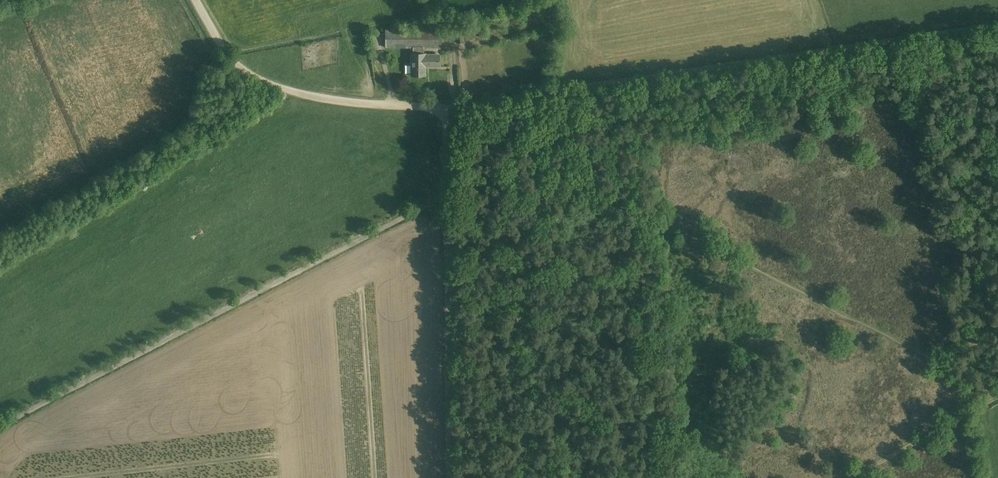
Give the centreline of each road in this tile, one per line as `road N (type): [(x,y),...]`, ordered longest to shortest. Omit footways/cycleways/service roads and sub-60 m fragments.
road 1 (track): [(446,107),(997,391)]
road 2 (track): [(446,107),(997,25)]
road 3 (track): [(0,426),(446,196)]
road 4 (track): [(449,477),(446,107)]
road 5 (track): [(197,0),(234,61),(257,78),(337,100),(446,107)]
road 6 (track): [(847,477),(997,398)]

